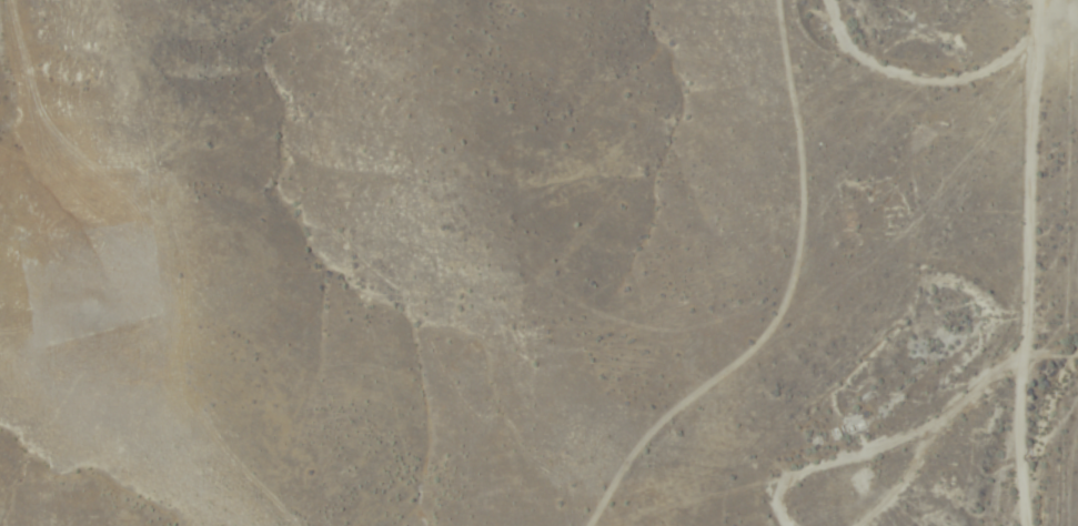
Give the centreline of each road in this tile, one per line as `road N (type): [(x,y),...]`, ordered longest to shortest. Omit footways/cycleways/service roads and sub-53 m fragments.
road 1 (track): [(1003,525),(998,401),(1027,0)]

